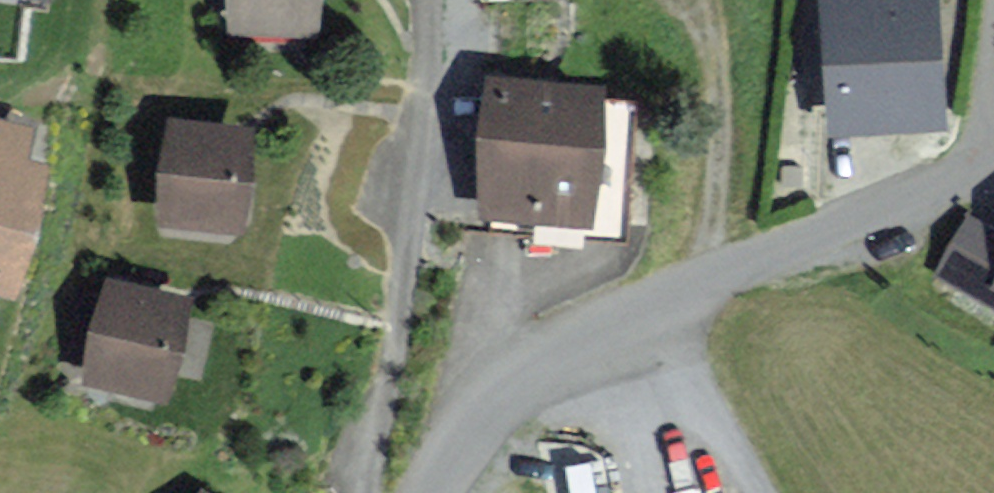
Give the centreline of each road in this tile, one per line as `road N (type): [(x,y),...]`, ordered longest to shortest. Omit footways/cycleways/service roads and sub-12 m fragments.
road 1 (residential): [(435,0),(396,354),(371,492)]
road 2 (unclassified): [(645,314),(991,167)]
road 3 (unclassified): [(428,492),(498,402),(549,365),(645,314)]
road 4 (residential): [(756,492),(645,314)]

